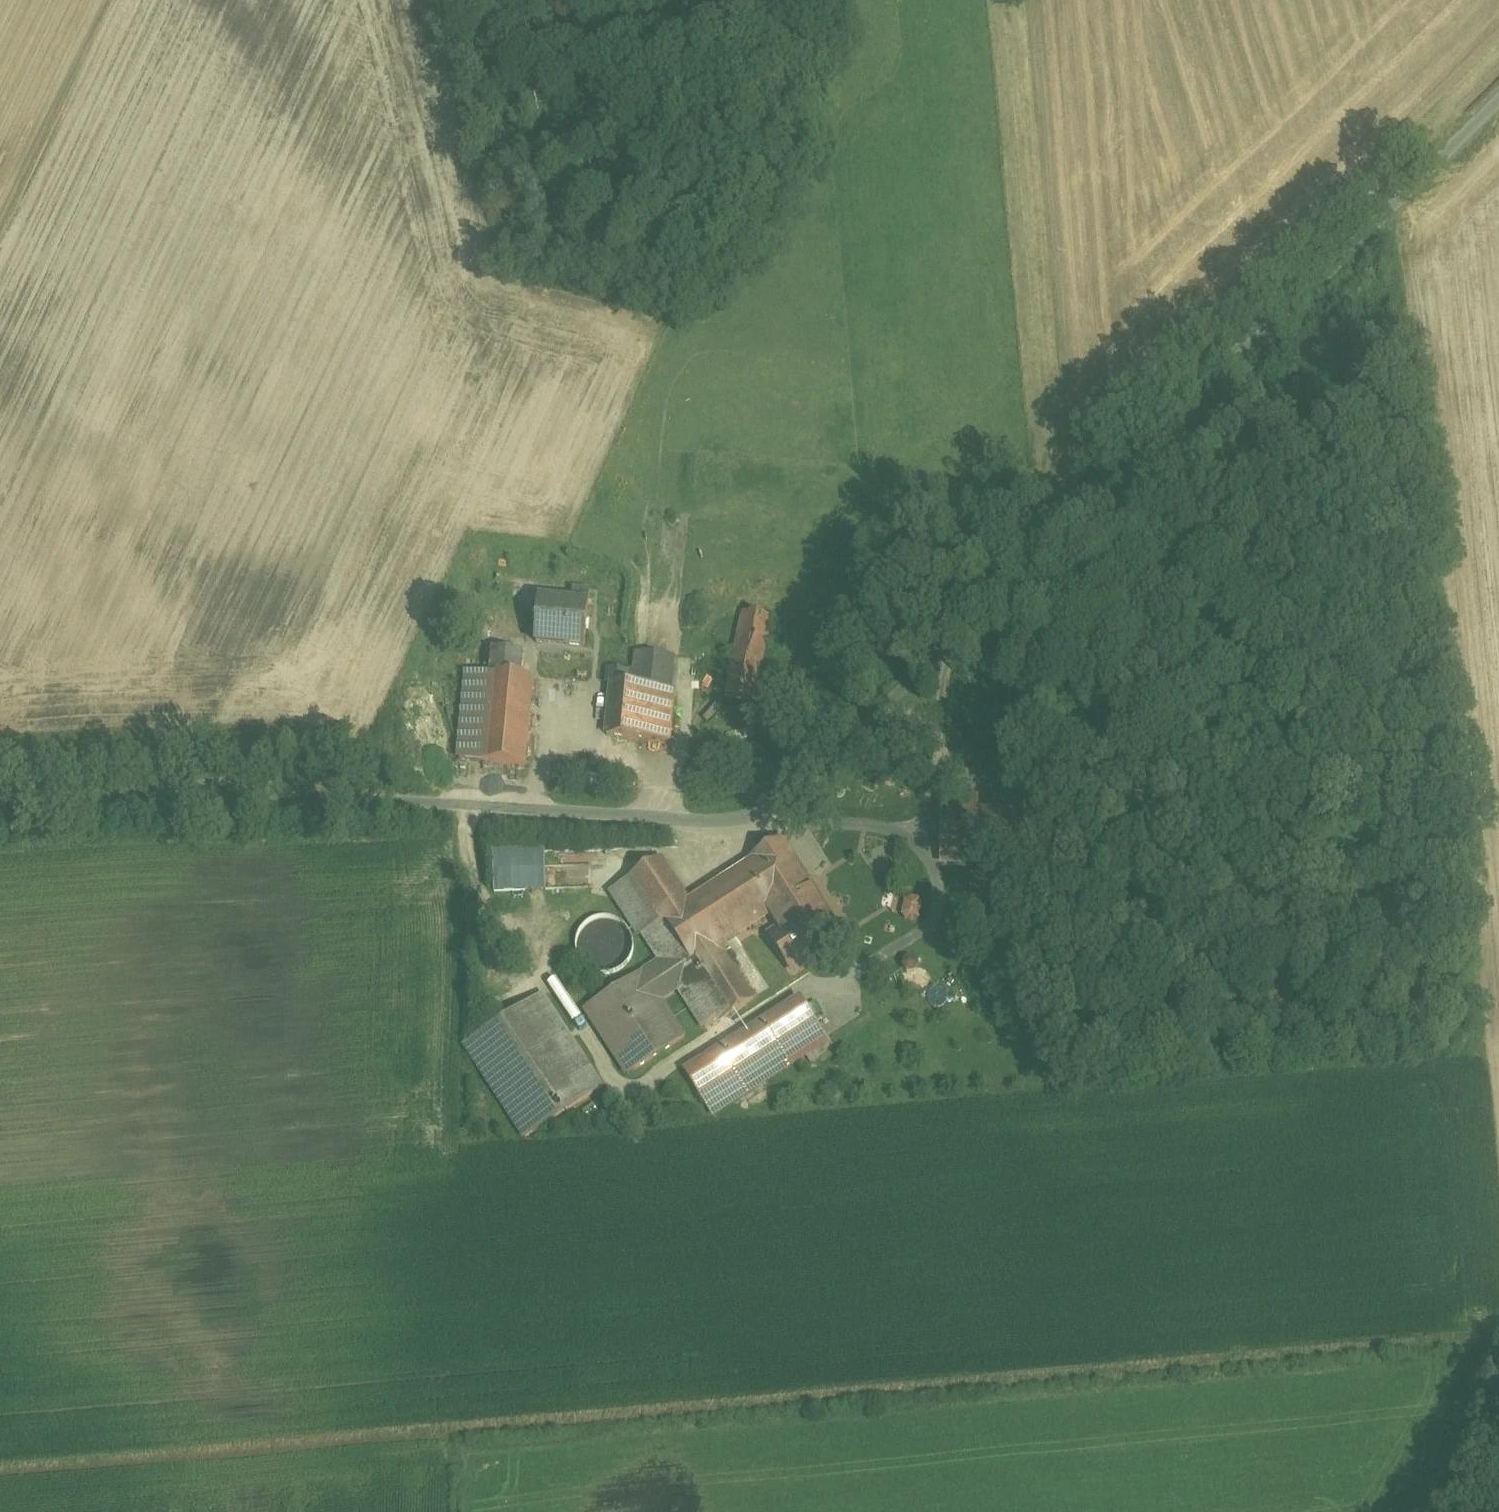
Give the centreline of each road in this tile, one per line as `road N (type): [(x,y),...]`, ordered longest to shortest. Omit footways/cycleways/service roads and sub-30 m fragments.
road 1 (unclassified): [(1498,107),(796,767),(0,823)]

